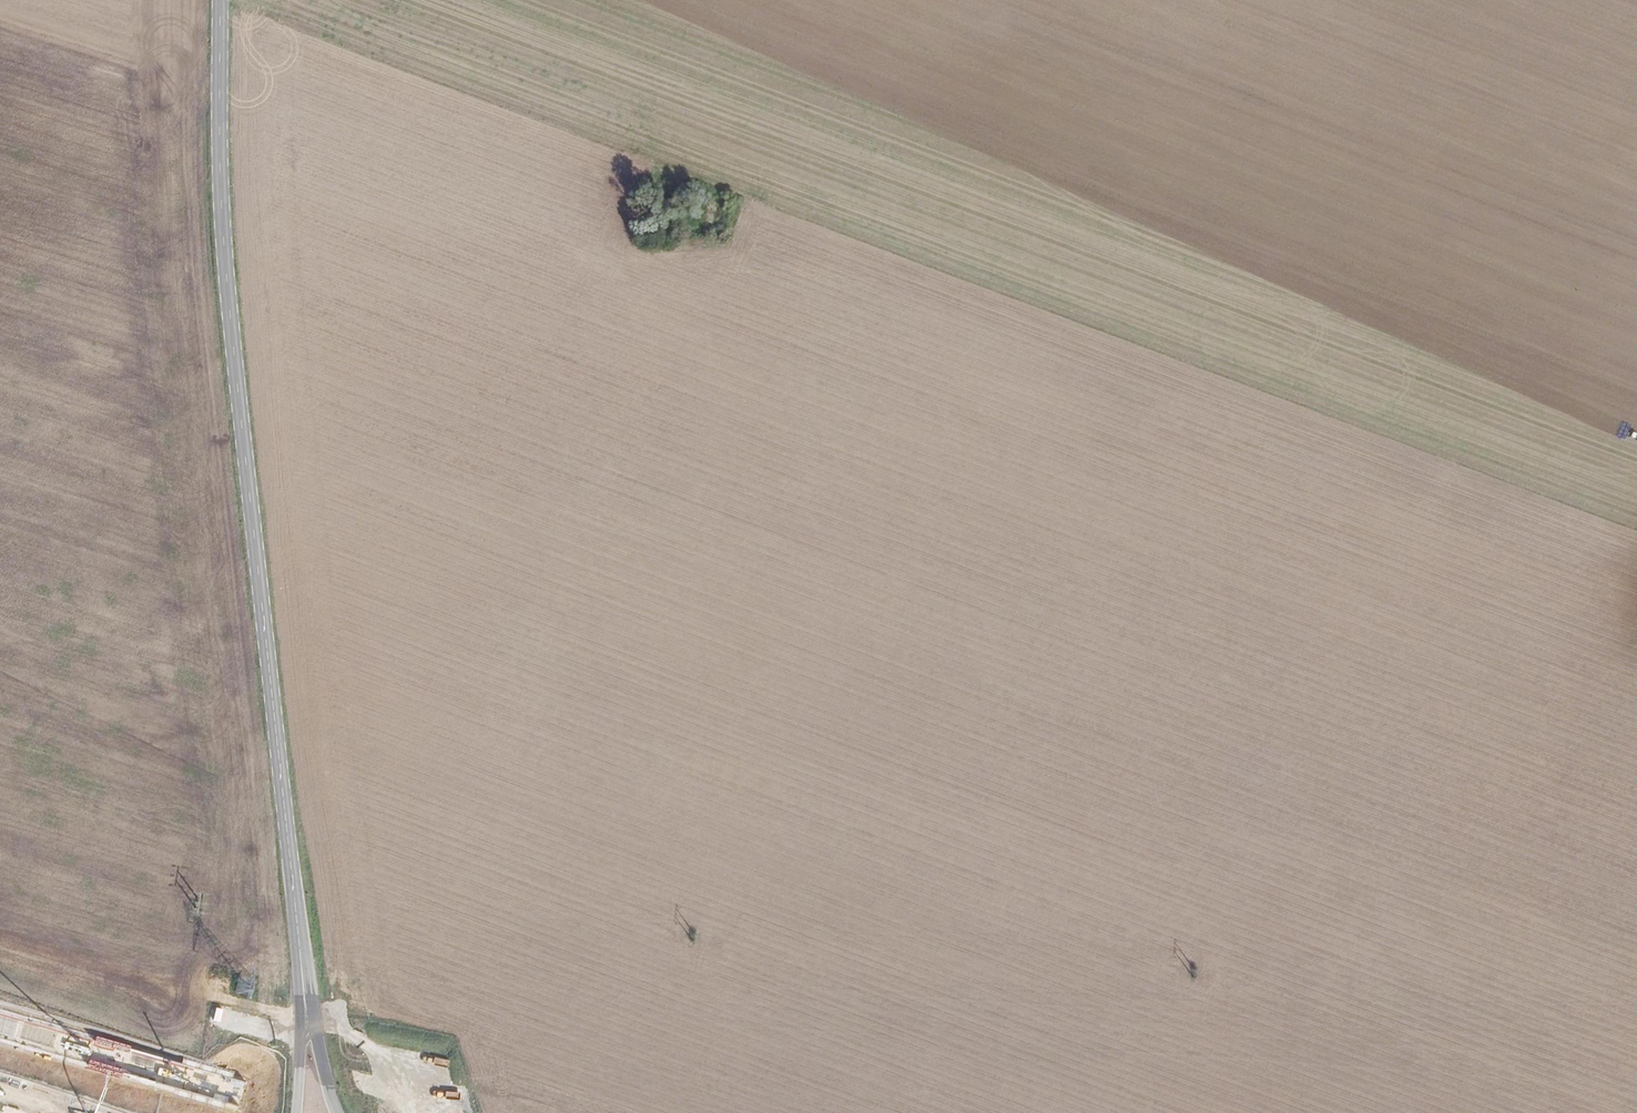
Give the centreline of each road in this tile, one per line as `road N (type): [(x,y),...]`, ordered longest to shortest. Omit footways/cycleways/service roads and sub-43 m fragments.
road 1 (tertiary): [(306,1007),(221,220),(220,0)]

